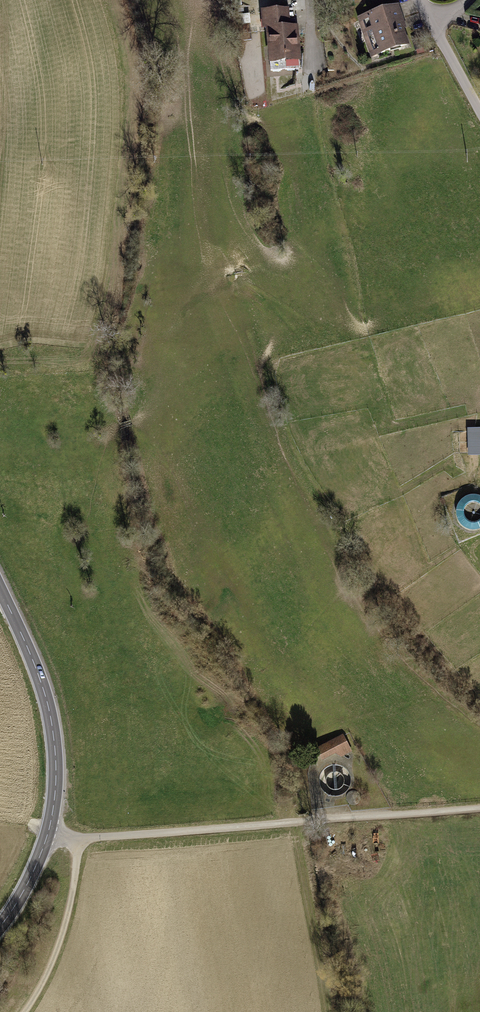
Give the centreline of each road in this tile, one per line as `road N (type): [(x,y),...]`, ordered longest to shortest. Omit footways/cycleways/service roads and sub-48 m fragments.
road 1 (unclassified): [(47,833),(78,838),(479,811)]
road 2 (secondary): [(47,833),(56,777),(50,719),(0,592)]
road 3 (track): [(78,838),(63,931),(24,1011)]

